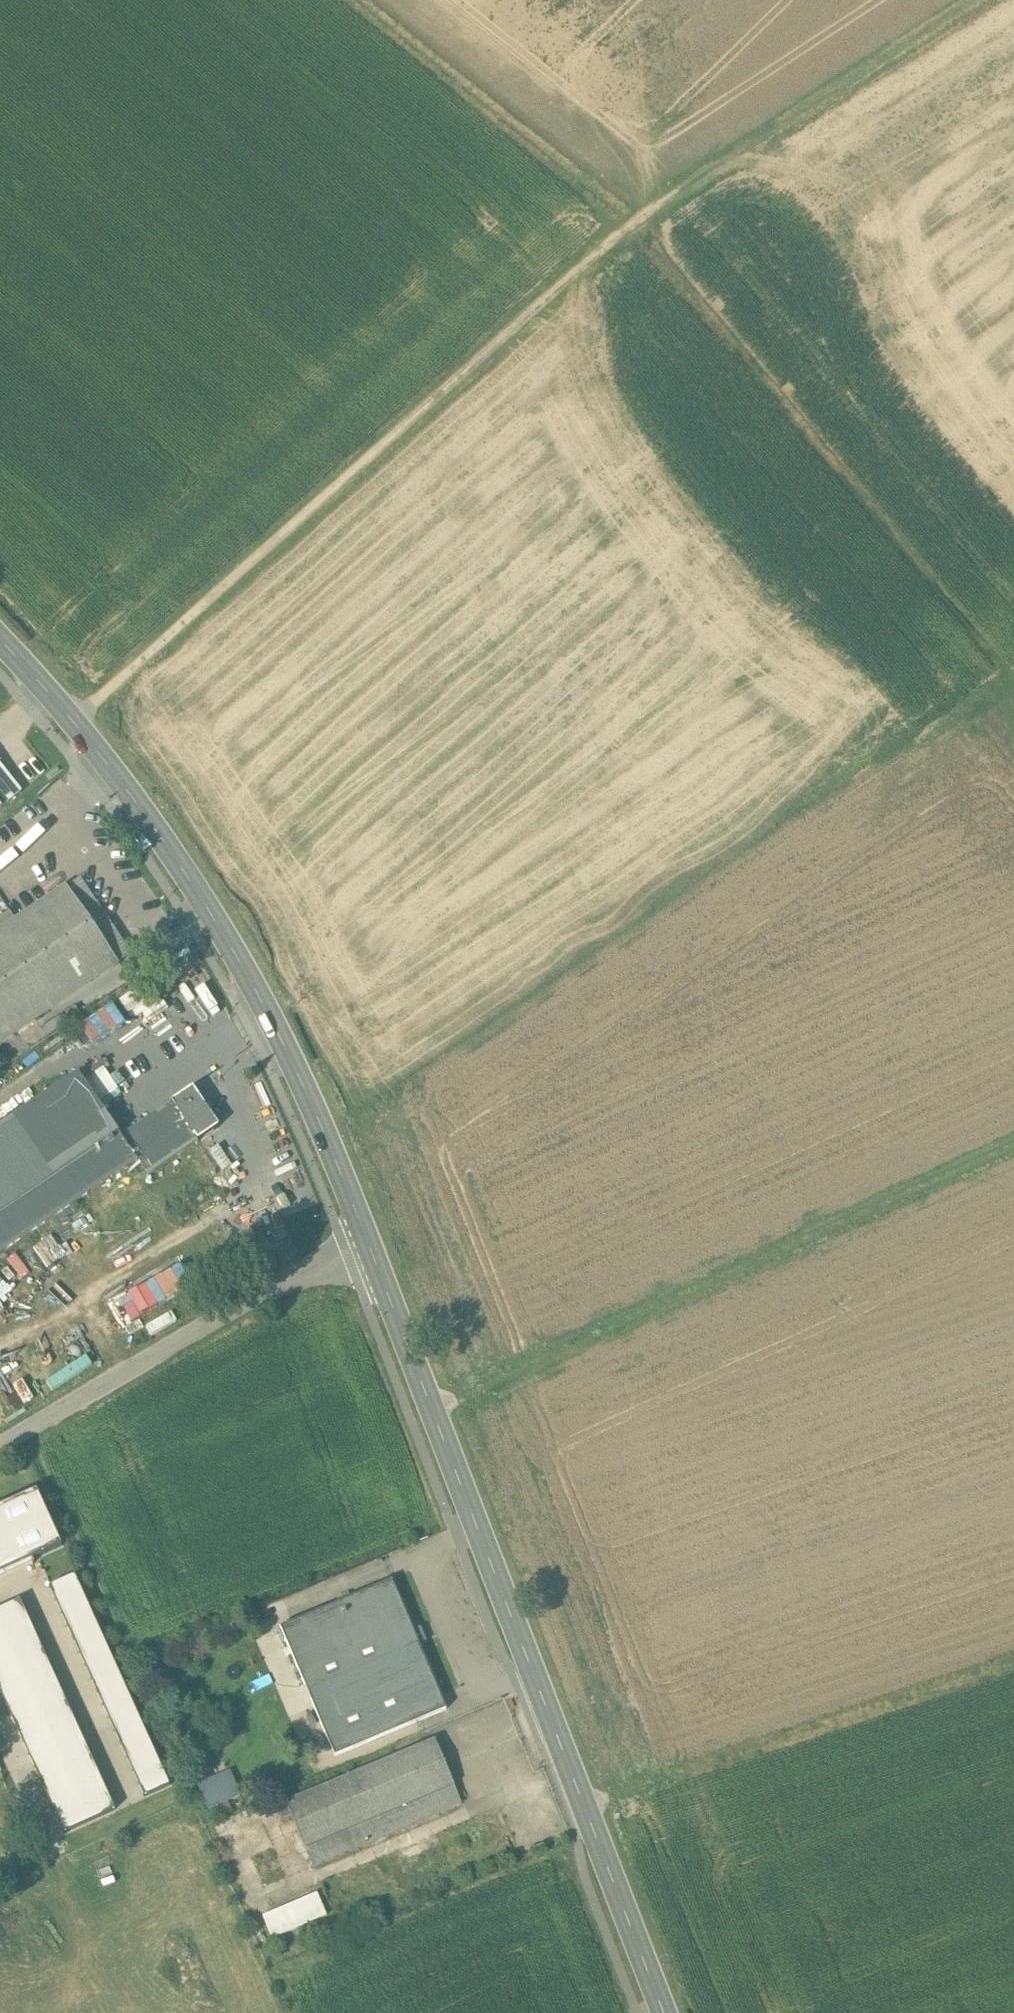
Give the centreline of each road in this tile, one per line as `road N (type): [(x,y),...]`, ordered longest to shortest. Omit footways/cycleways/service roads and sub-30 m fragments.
road 1 (track): [(956,0),(646,201),(74,719)]
road 2 (tertiary): [(666,2012),(363,1235)]
road 3 (tertiary): [(363,1235),(276,1028),(194,886),(74,719),(0,637)]
road 4 (unclassified): [(363,1235),(0,1446)]

